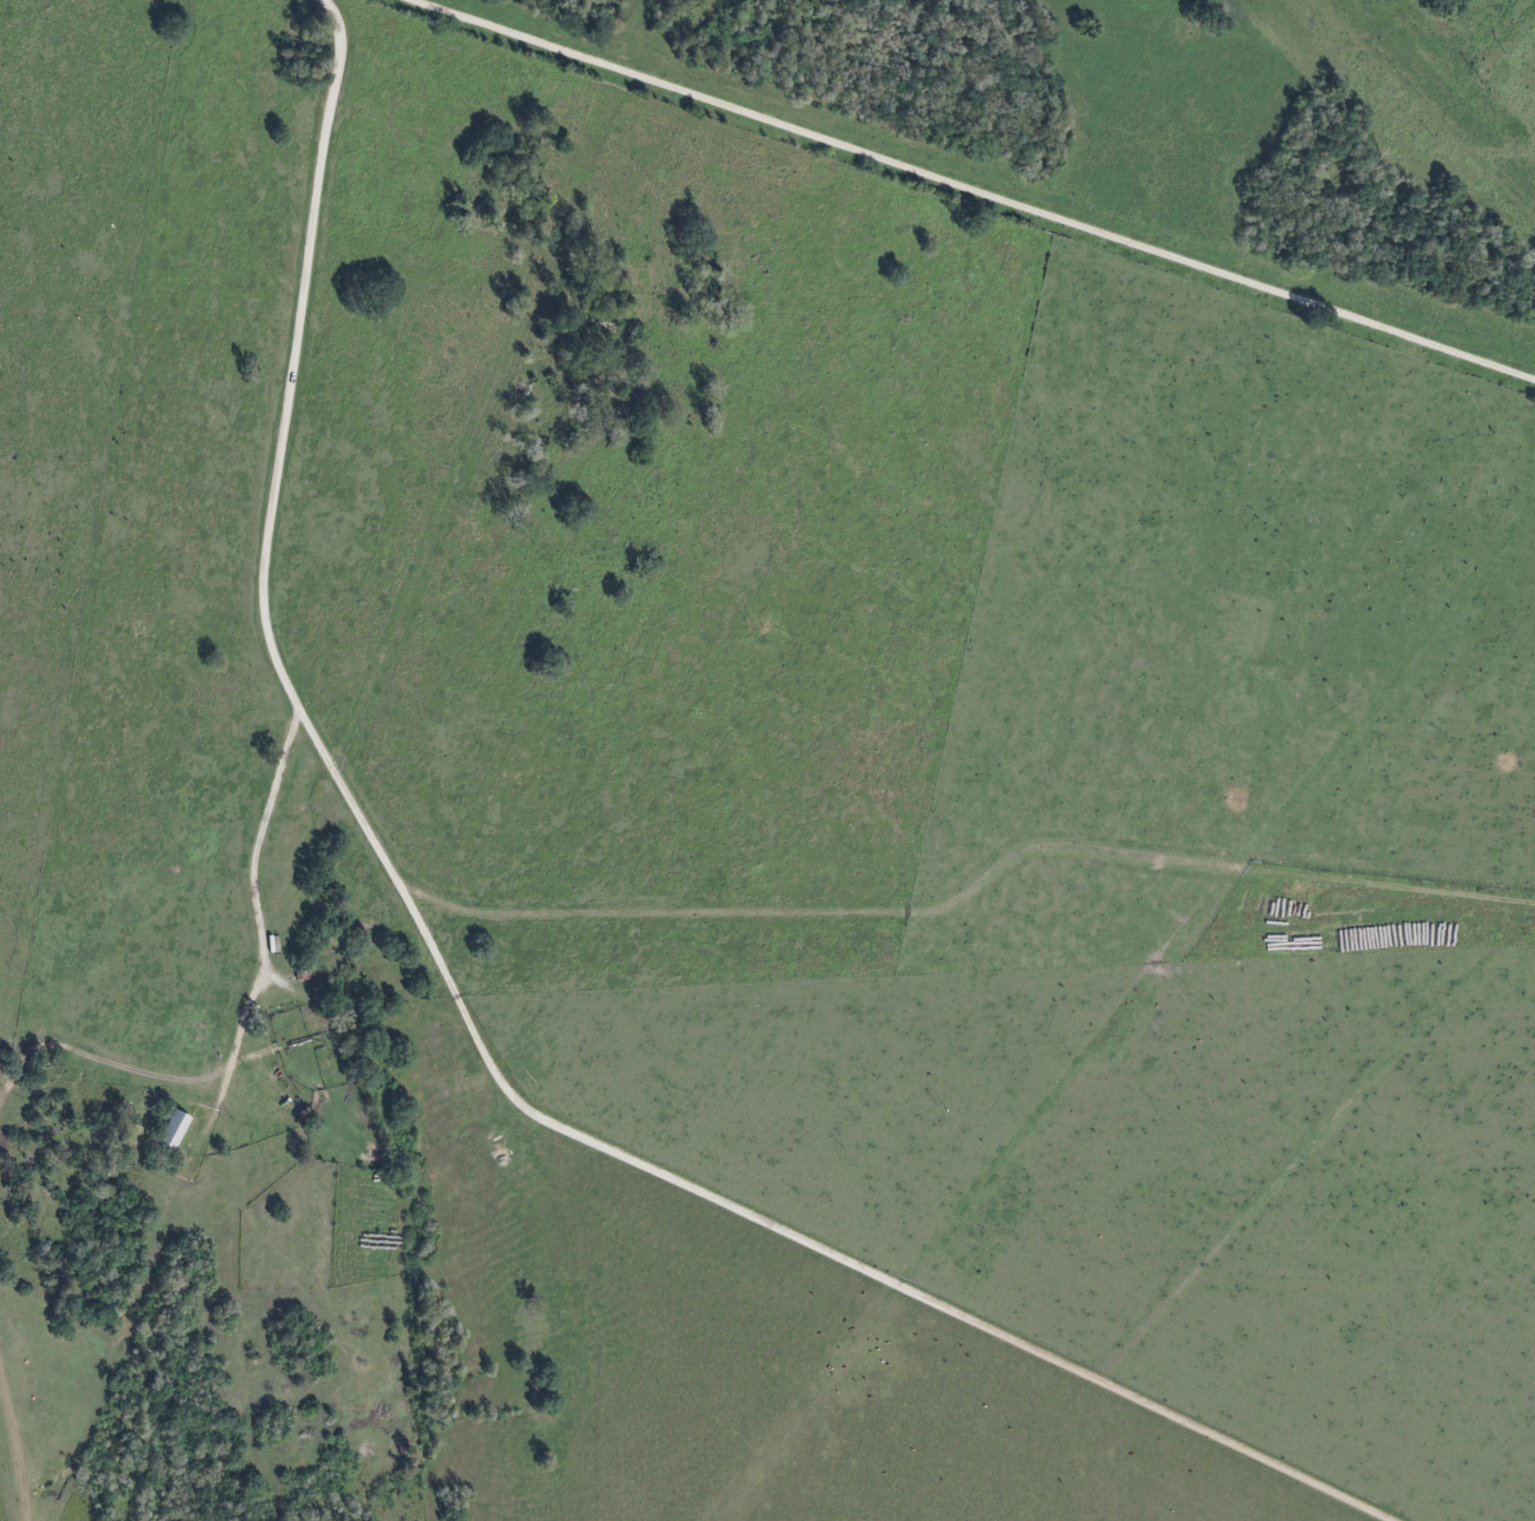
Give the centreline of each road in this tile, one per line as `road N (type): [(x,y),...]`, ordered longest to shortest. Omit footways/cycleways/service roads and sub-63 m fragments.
road 1 (track): [(317,0),(335,27),(276,464),(265,632),(387,848),(394,888),(615,917),(959,919),(1040,847),(1276,886),(1534,915)]
road 2 (track): [(394,888),(463,1017),(512,1087),(607,1150),(1404,1520)]
road 3 (track): [(300,694),(264,844),(267,986),(203,1134)]

